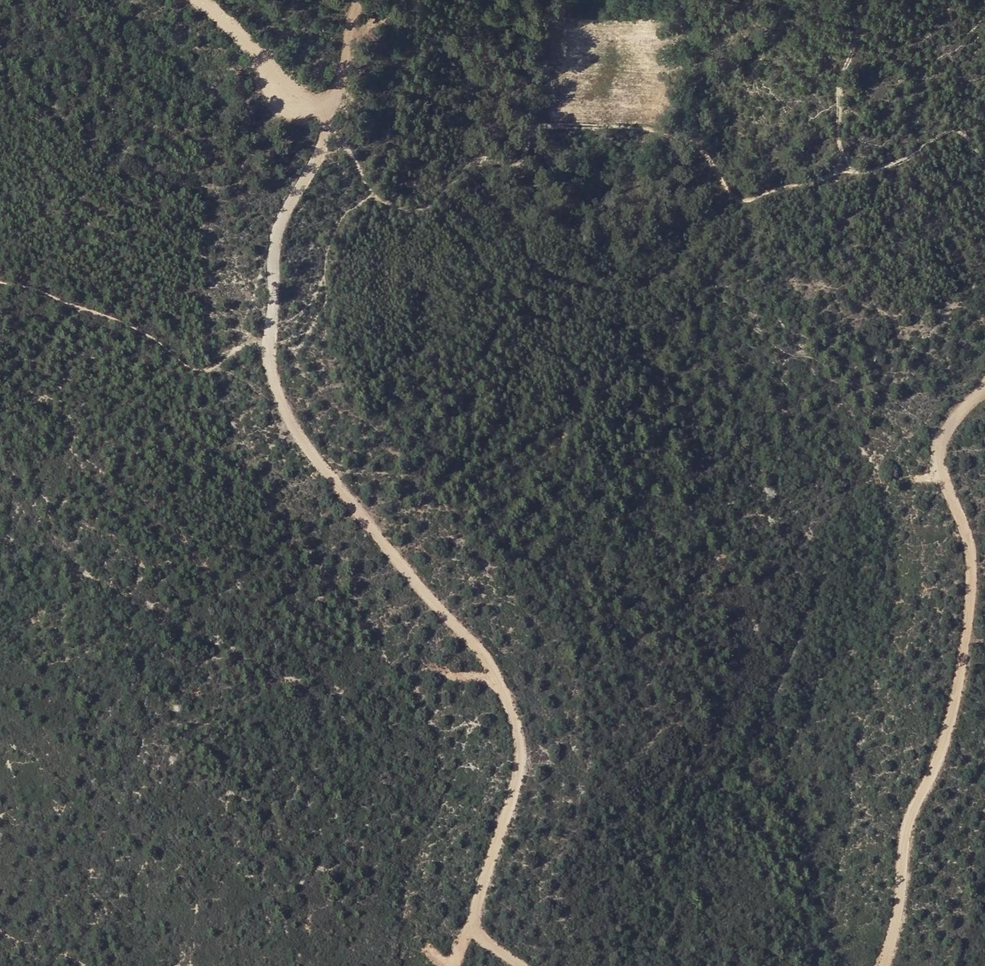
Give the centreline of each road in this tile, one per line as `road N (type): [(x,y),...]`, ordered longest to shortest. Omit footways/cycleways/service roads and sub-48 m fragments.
road 1 (track): [(327,104),(333,135),(272,225),(269,352),(281,411),(297,442),(487,658),(523,752),(455,965)]
road 2 (track): [(984,161),(972,143),(947,132),(873,169),(744,196),(714,153),(691,138),(544,126),(523,161),(479,160),(428,199),(401,204),(384,199),(347,141),(333,135)]
road 3 (track): [(883,965),(899,929),(904,832),(941,754),(966,638),(971,543),(939,448),(984,390)]
road 4 (track): [(179,0),(217,14),(302,93),(327,104),(348,75),(349,40),(366,0)]
road 5 (track): [(845,171),(842,78),(872,0)]

